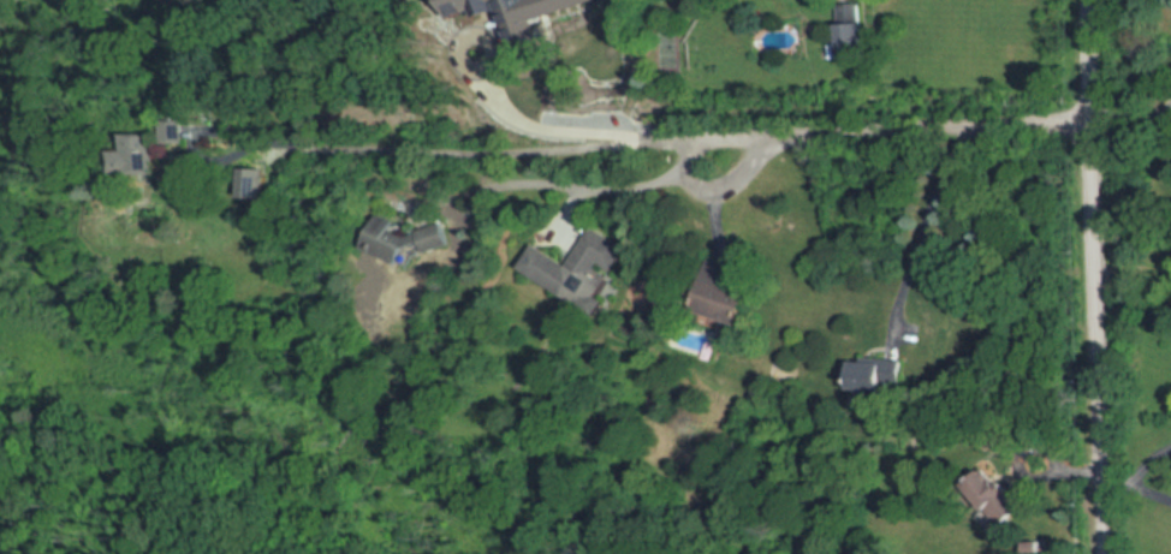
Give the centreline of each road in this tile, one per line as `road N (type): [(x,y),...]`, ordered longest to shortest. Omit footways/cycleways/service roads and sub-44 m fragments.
road 1 (residential): [(1090,0),(1104,553)]
road 2 (residential): [(1090,120),(808,127),(721,162)]

